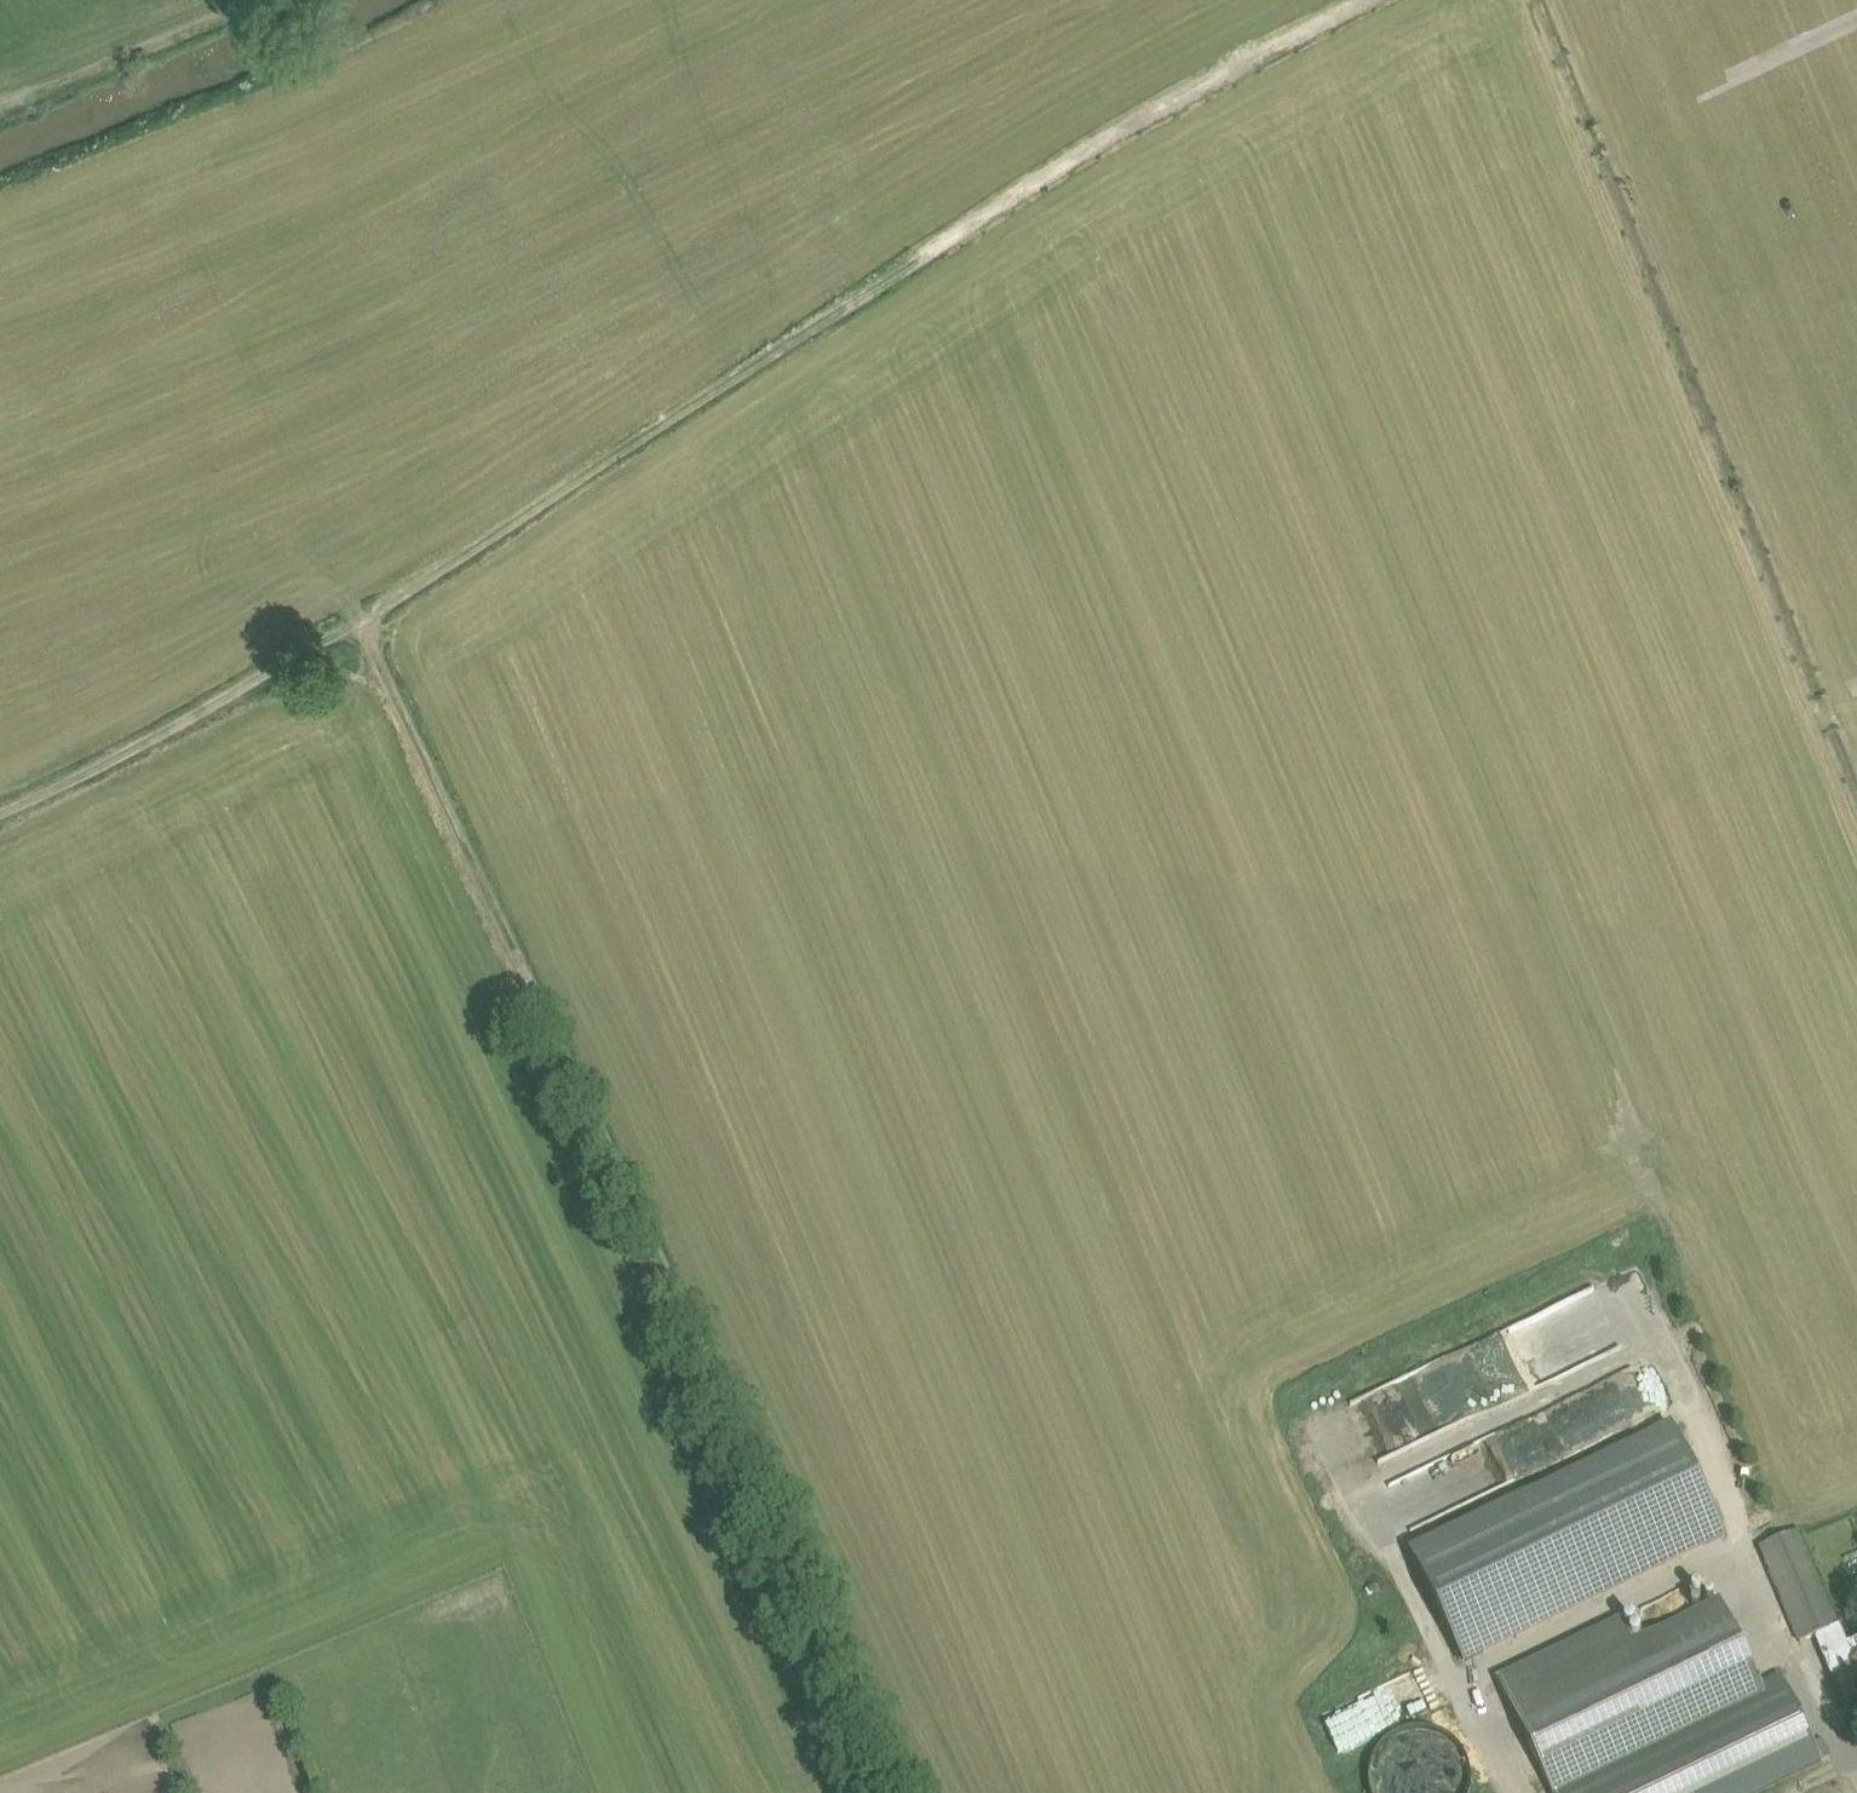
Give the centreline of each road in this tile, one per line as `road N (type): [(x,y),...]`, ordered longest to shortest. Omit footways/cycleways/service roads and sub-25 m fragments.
road 1 (track): [(1404,0),(889,281),(348,617)]
road 2 (track): [(0,808),(348,617)]

